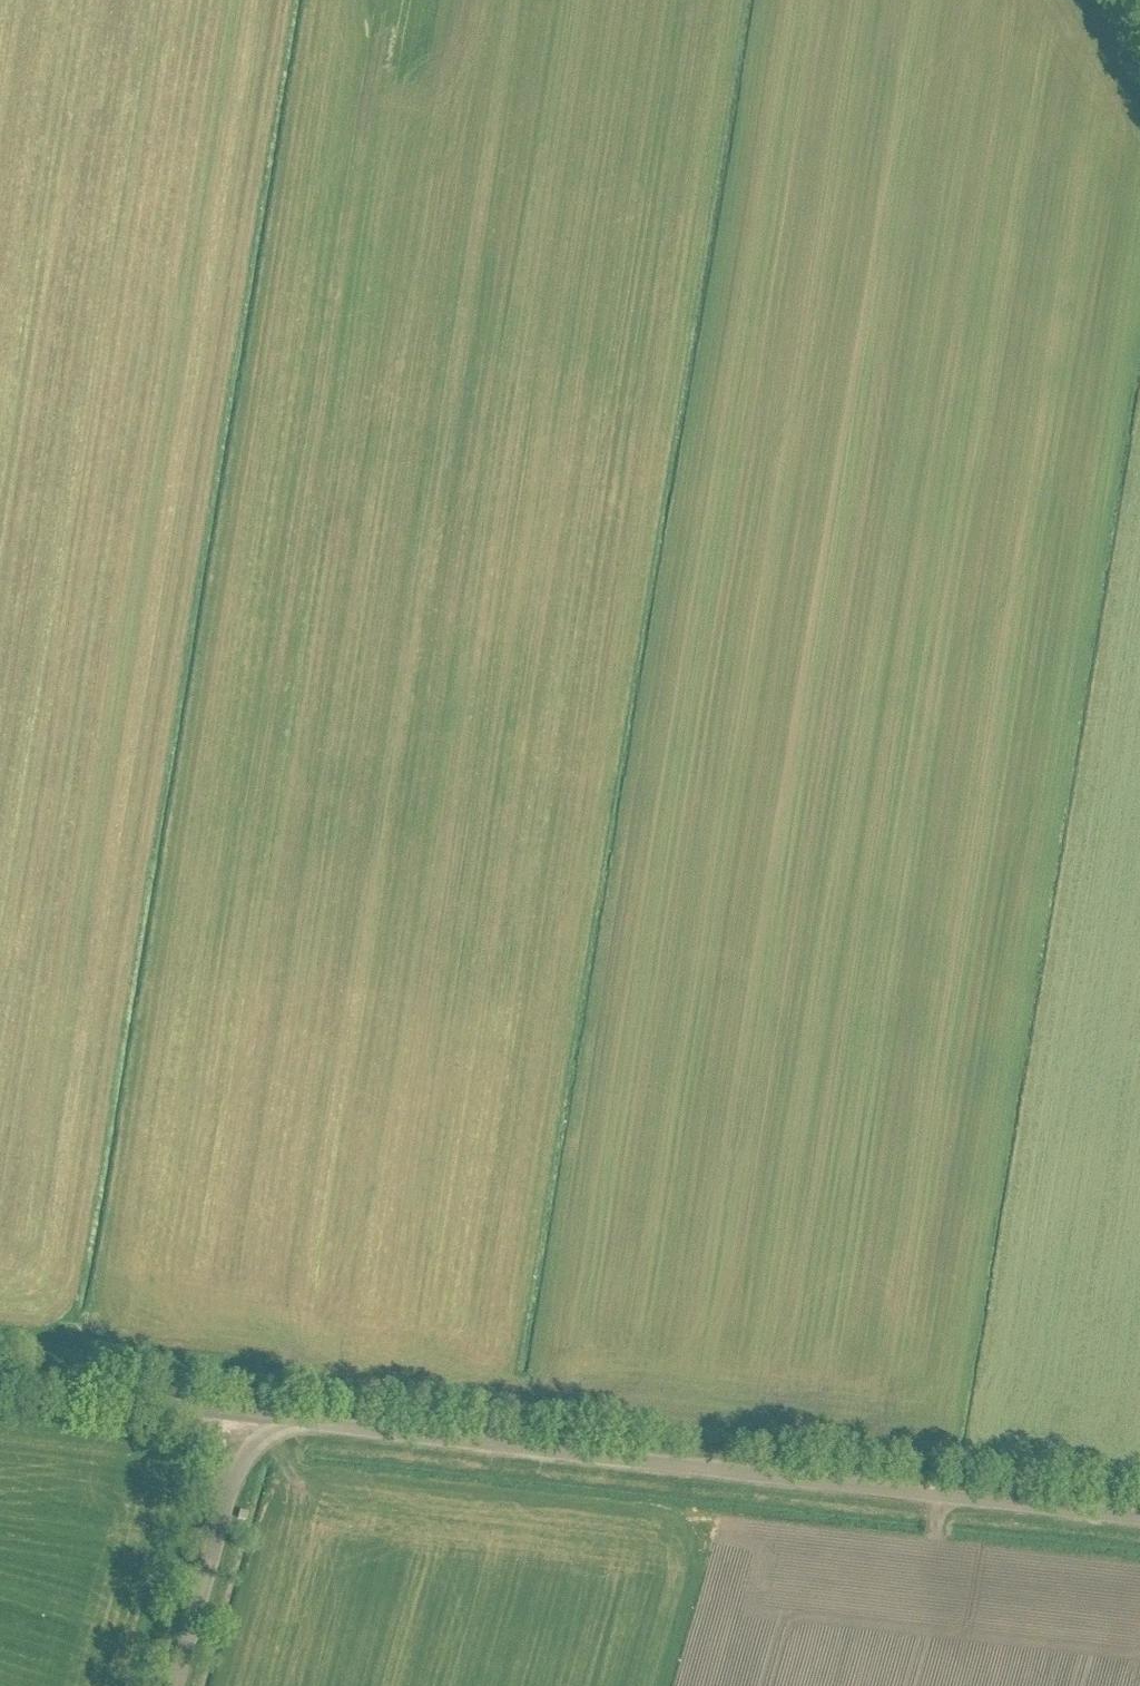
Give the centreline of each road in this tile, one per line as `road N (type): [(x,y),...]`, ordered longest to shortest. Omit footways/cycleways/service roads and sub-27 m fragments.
road 1 (unclassified): [(285,1421),(1139,1518)]
road 2 (unclassified): [(171,1685),(227,1485)]
road 3 (unclassified): [(176,1410),(0,1388)]

